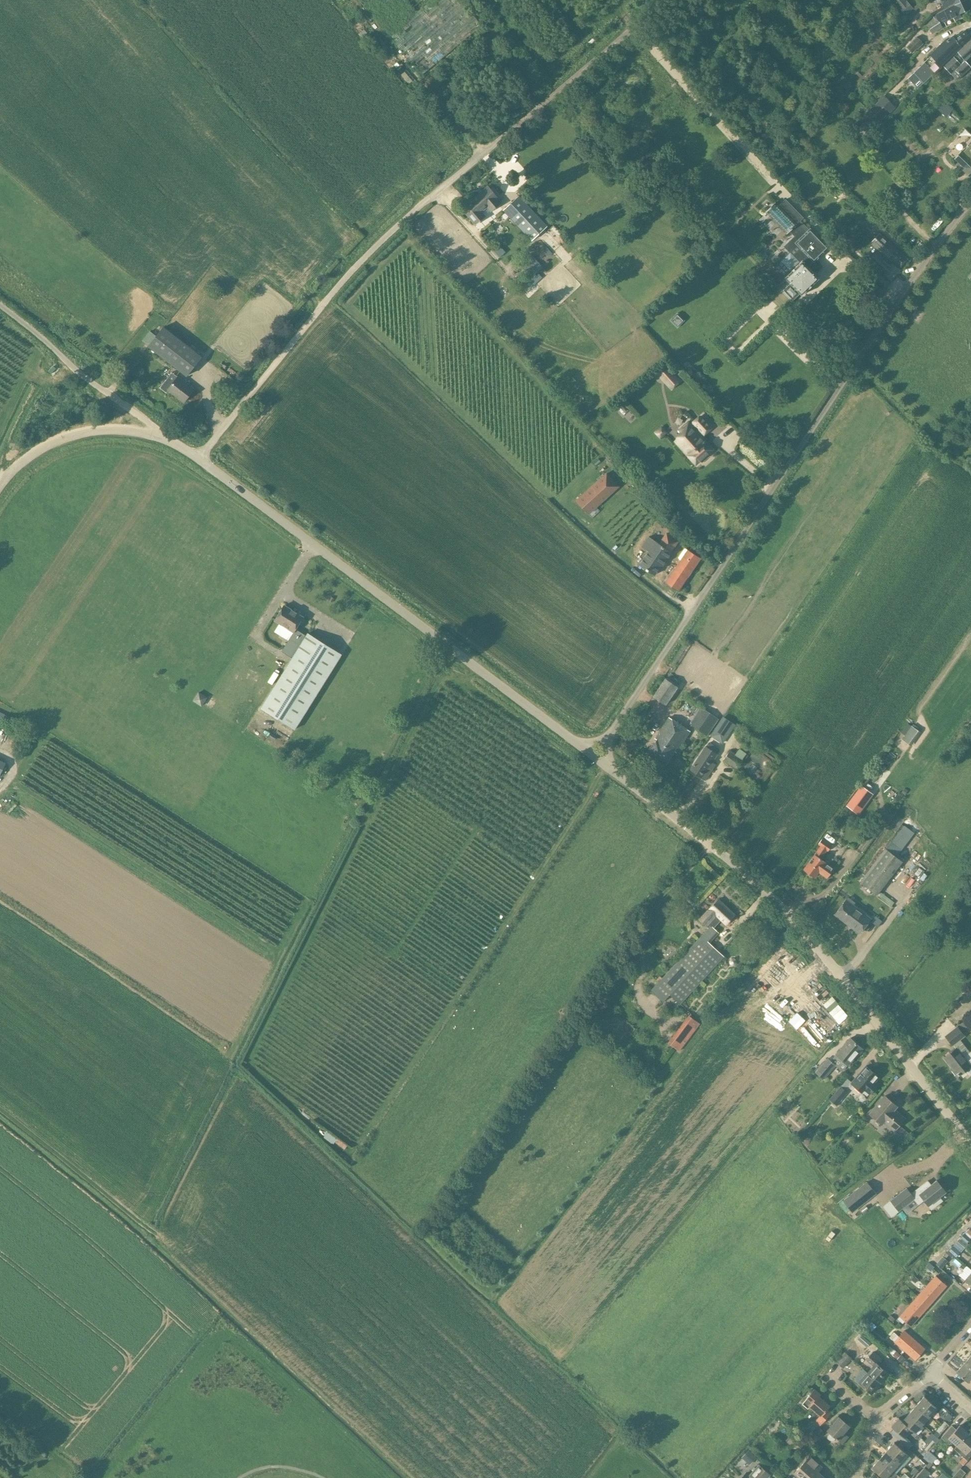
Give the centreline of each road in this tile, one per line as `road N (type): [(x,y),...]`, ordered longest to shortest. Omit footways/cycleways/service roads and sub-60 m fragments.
road 1 (unclassified): [(199,458),(372,250),(667,0)]
road 2 (unclassified): [(611,733),(970,203)]
road 3 (unclassified): [(574,741),(199,458)]
road 4 (residential): [(970,1144),(806,934),(686,826)]
road 5 (unclassified): [(169,440),(0,308)]

